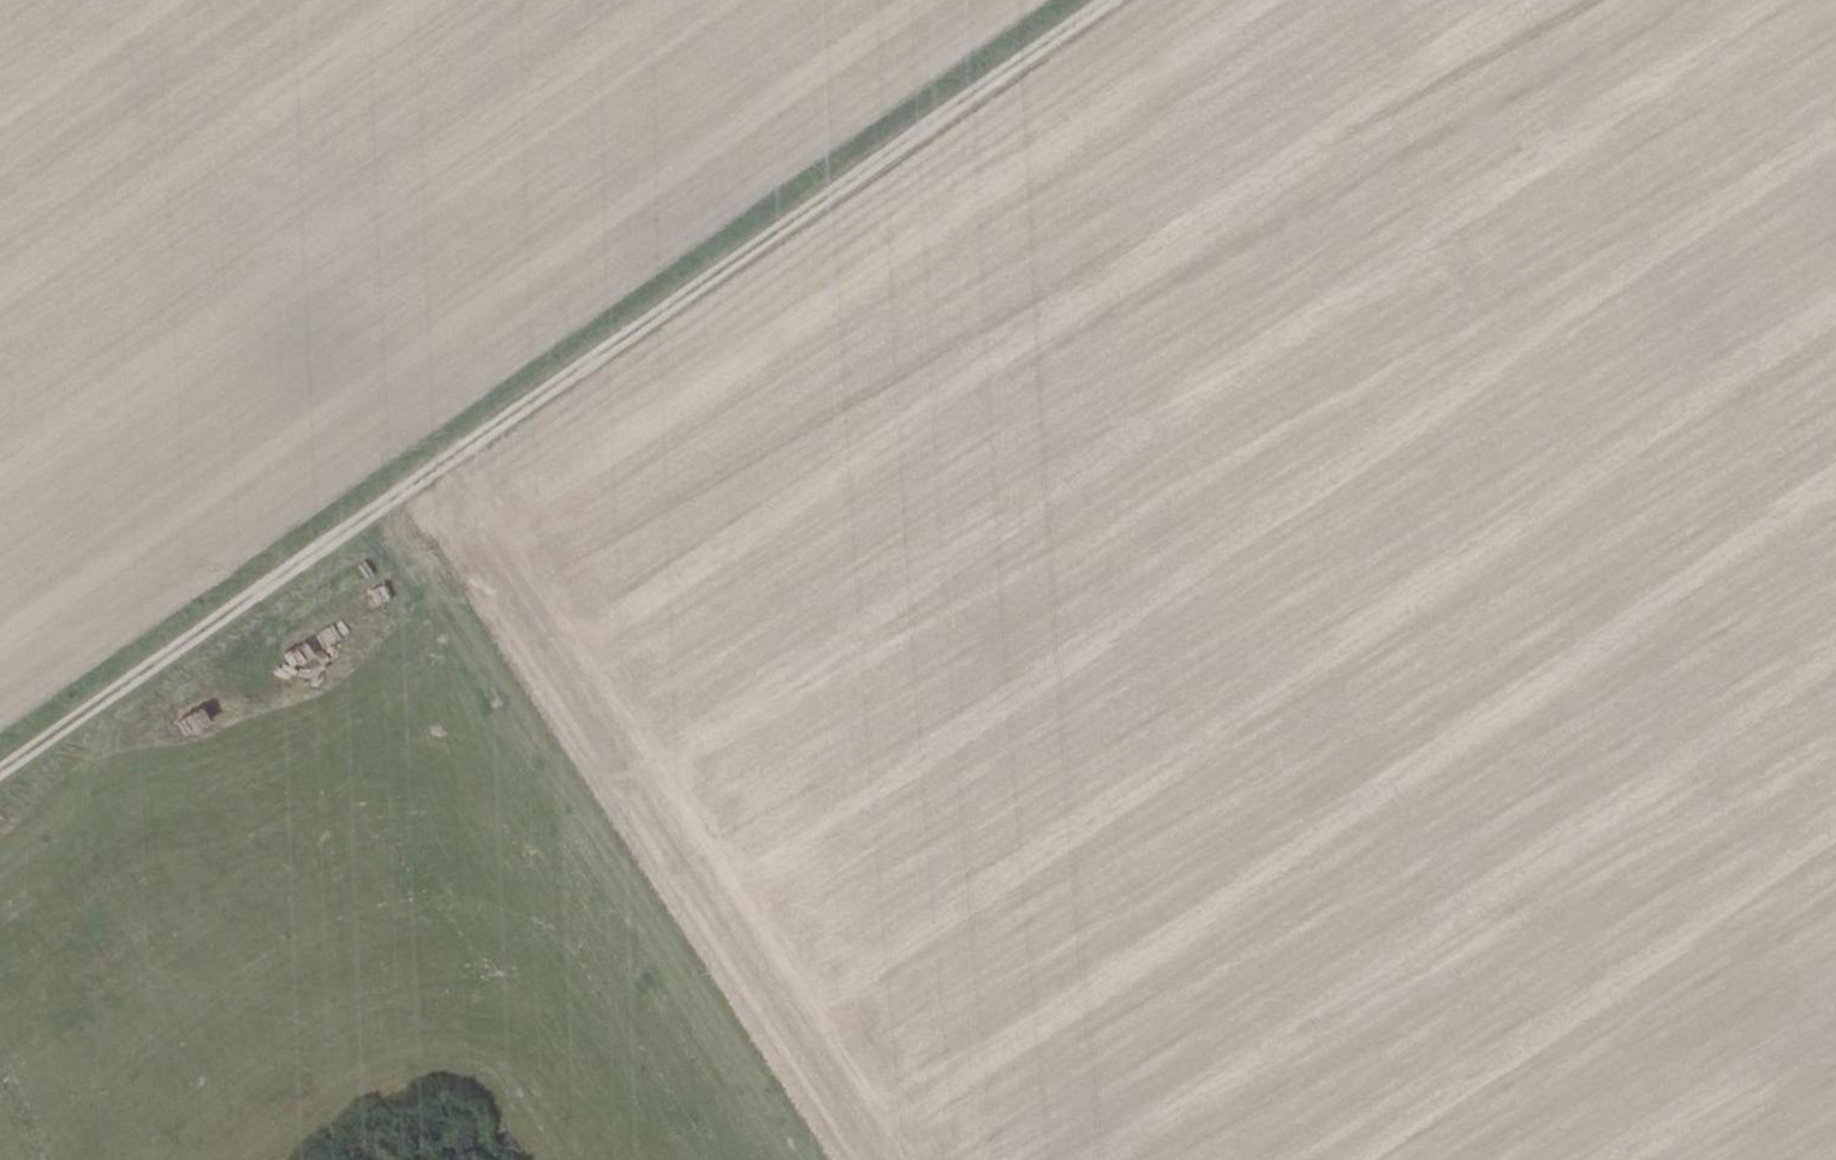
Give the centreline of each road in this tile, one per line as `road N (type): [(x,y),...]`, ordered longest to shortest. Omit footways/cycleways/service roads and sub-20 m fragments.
road 1 (track): [(1118,0),(0,771)]

